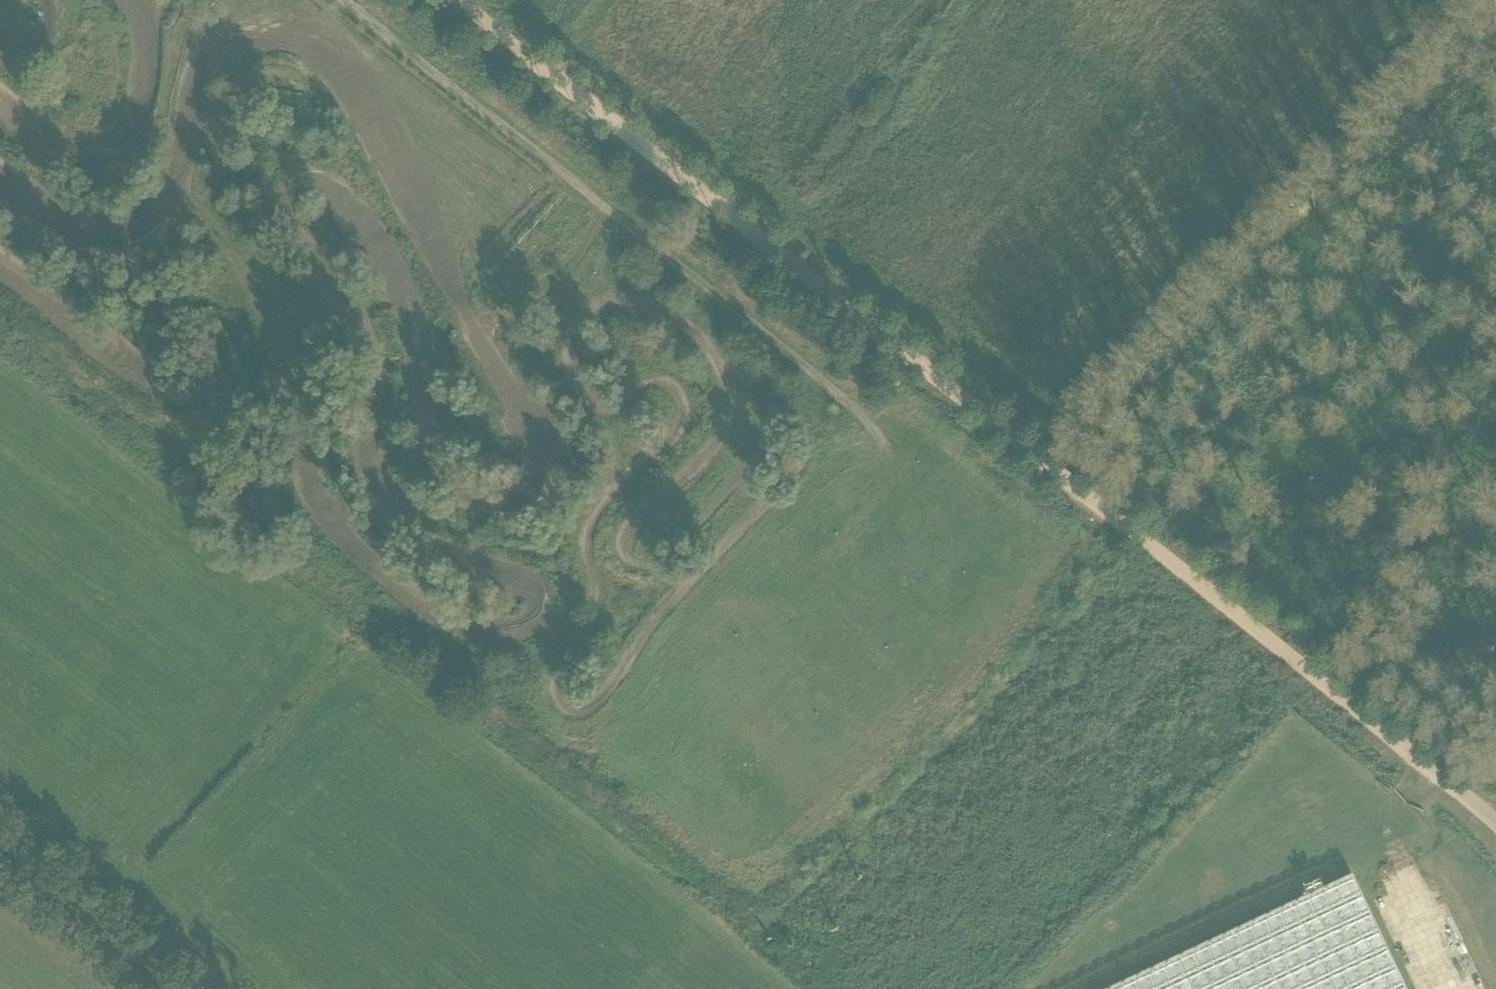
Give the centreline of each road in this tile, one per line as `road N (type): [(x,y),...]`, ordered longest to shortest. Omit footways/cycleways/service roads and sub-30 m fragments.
road 1 (track): [(1400,747),(1194,569),(451,0)]
road 2 (track): [(345,0),(719,294),(848,400),(879,438)]
road 3 (track): [(0,847),(119,938),(163,988)]
road 4 (unclassified): [(1495,838),(1400,747)]

